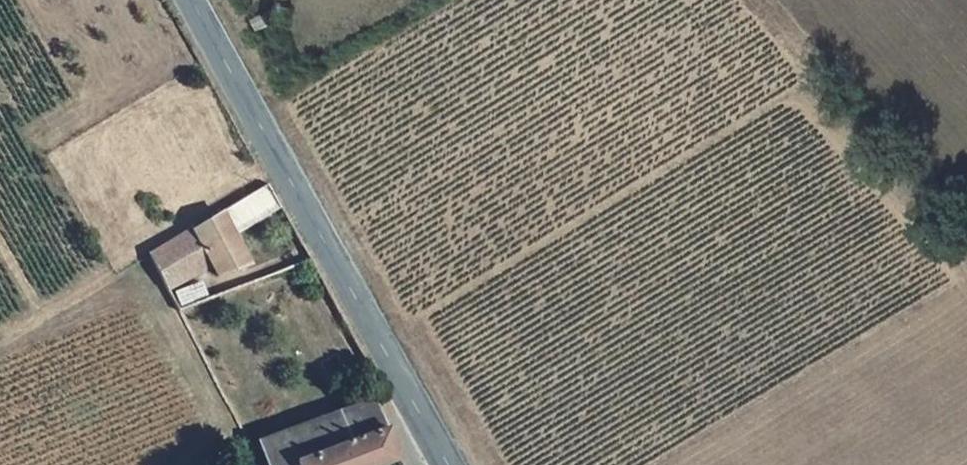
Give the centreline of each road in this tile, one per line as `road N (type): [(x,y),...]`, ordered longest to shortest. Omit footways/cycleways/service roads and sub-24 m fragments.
road 1 (tertiary): [(192,0),(448,464)]

